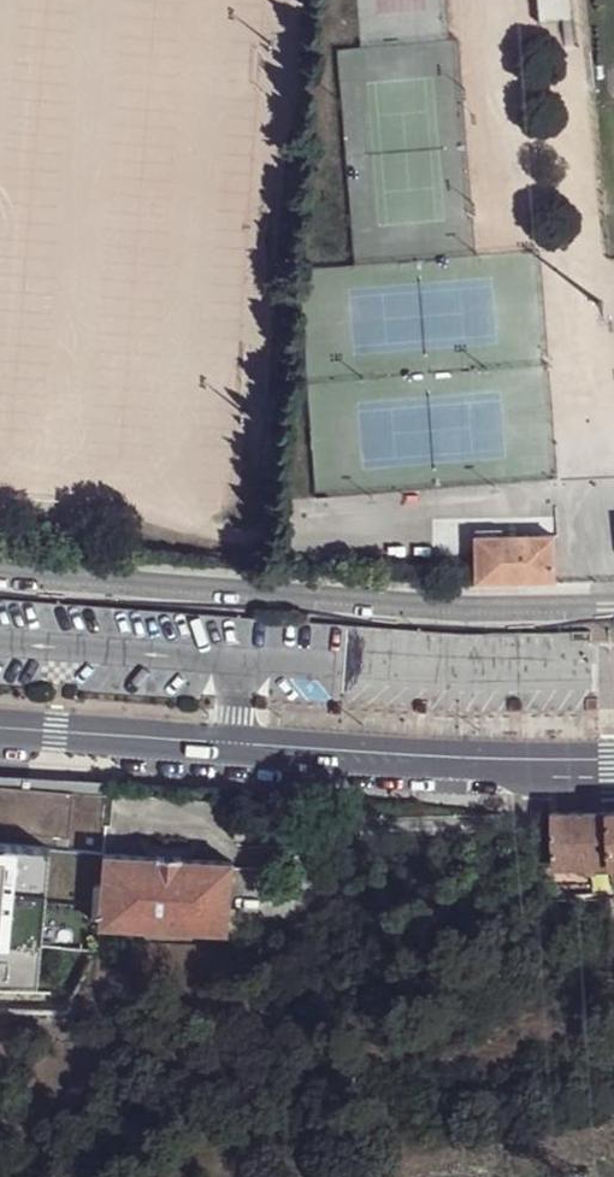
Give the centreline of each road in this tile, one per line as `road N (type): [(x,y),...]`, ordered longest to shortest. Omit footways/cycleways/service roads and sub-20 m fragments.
road 1 (secondary): [(0,729),(471,768),(613,768)]
road 2 (residential): [(613,609),(469,612),(0,575)]

